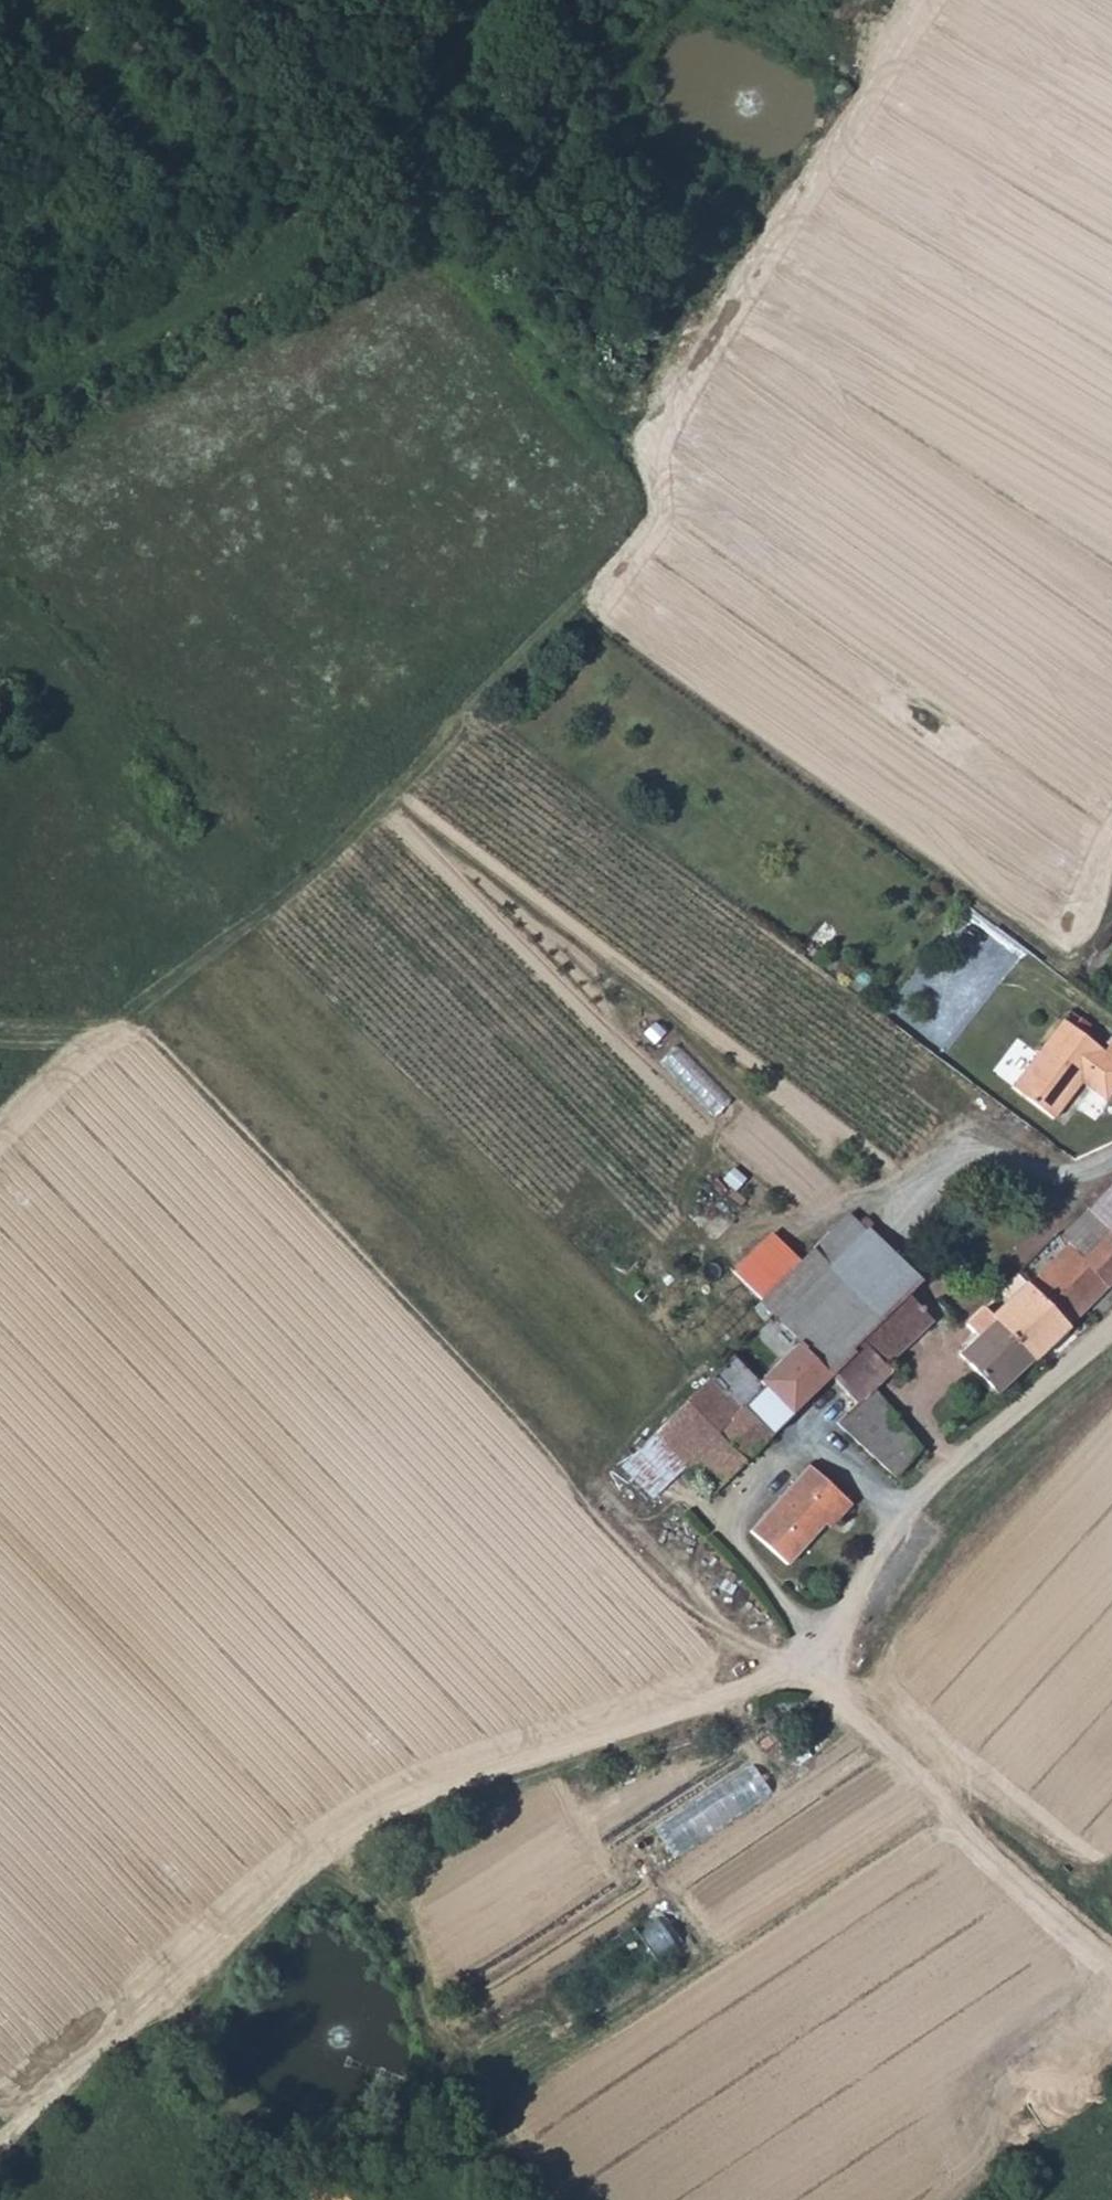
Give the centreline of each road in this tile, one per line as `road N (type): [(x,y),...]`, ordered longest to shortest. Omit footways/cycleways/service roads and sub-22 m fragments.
road 1 (unclassified): [(1111,1335),(919,1502),(882,1547),(834,1634),(827,1670),(842,1707)]
road 2 (track): [(842,1707),(984,1845),(1111,1953)]

